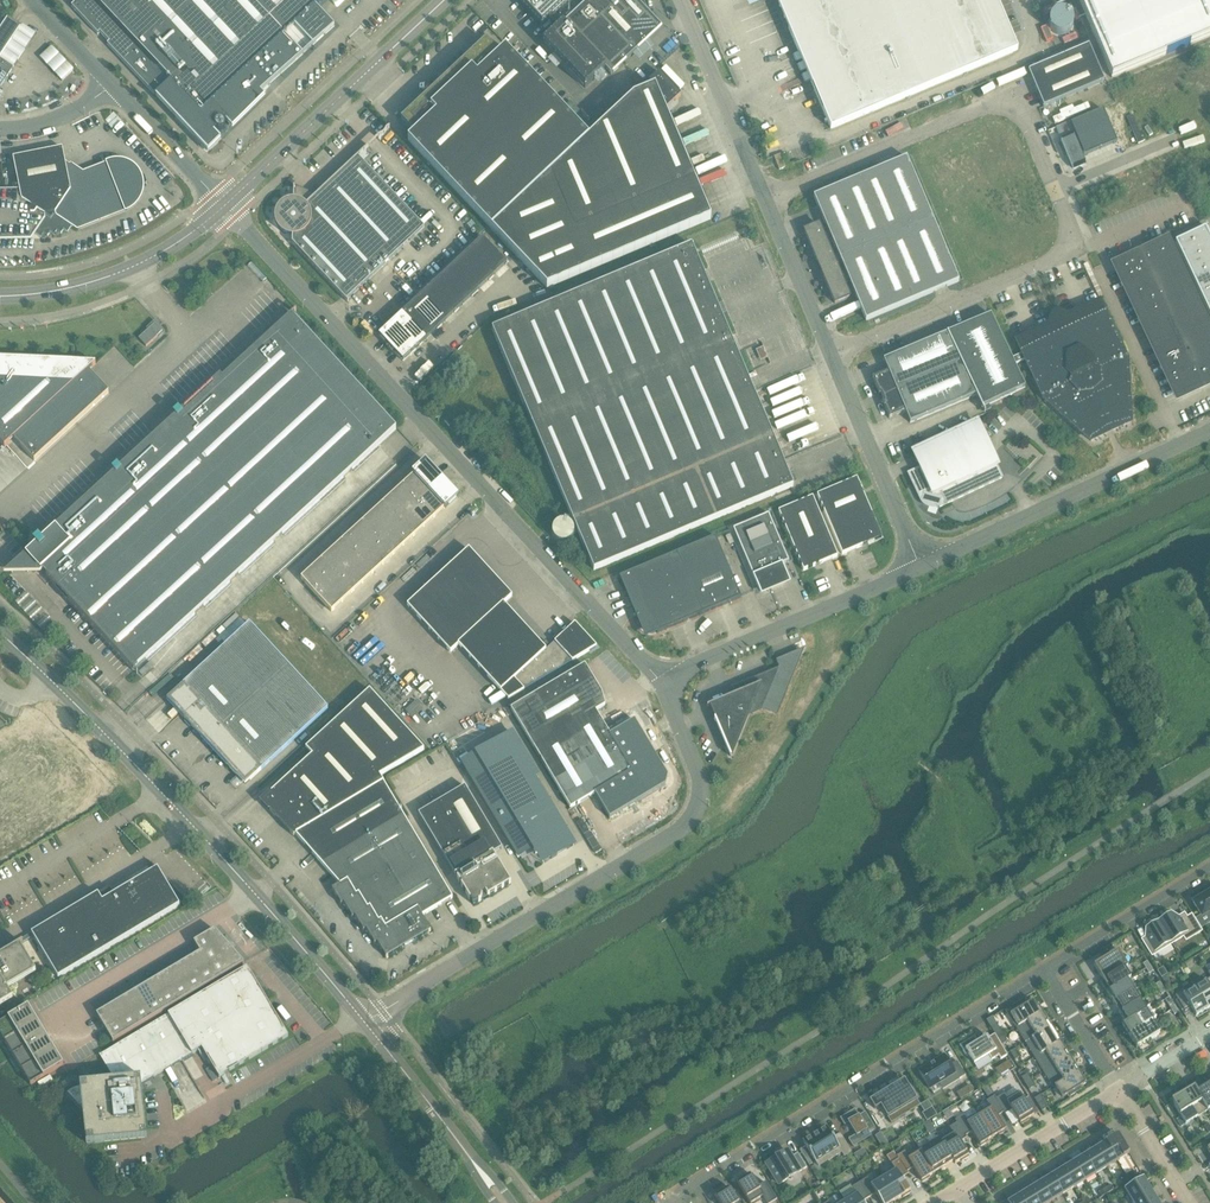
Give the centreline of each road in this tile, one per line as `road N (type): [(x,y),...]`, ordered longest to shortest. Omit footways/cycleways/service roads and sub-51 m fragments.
road 1 (unclassified): [(831,354),(1068,252),(1071,229),(1025,118),(994,105),(764,197)]
road 2 (unclassified): [(661,680),(225,206)]
road 3 (tertiary): [(364,1022),(199,832),(0,632)]
road 4 (unclassified): [(364,1022),(682,828),(701,797),(699,774),(661,680)]
road 5 (residential): [(1044,971),(697,1179),(684,1202)]
road 6 (unclassified): [(919,567),(1209,430)]
road 7 (tertiary): [(445,0),(225,206)]
road 8 (unclassified): [(661,680),(919,567)]
road 9 (tertiary): [(225,206),(123,272),(0,296)]
road 10 (unclassified): [(919,567),(831,354)]
road 11 (tertiary): [(505,1202),(364,1022)]
road 12 (unclassified): [(764,197),(681,0)]
road 13 (residential): [(1209,867),(1044,971)]
road 14 (residential): [(958,1190),(1118,1091)]
road 15 (unclassified): [(831,354),(764,197)]
road 16 (unclassified): [(225,206),(112,86)]
road 17 (residential): [(1118,1091),(1044,971)]
road 18 (residential): [(1189,1202),(1118,1091)]
road 19 (unclassified): [(0,130),(63,117),(112,86)]

